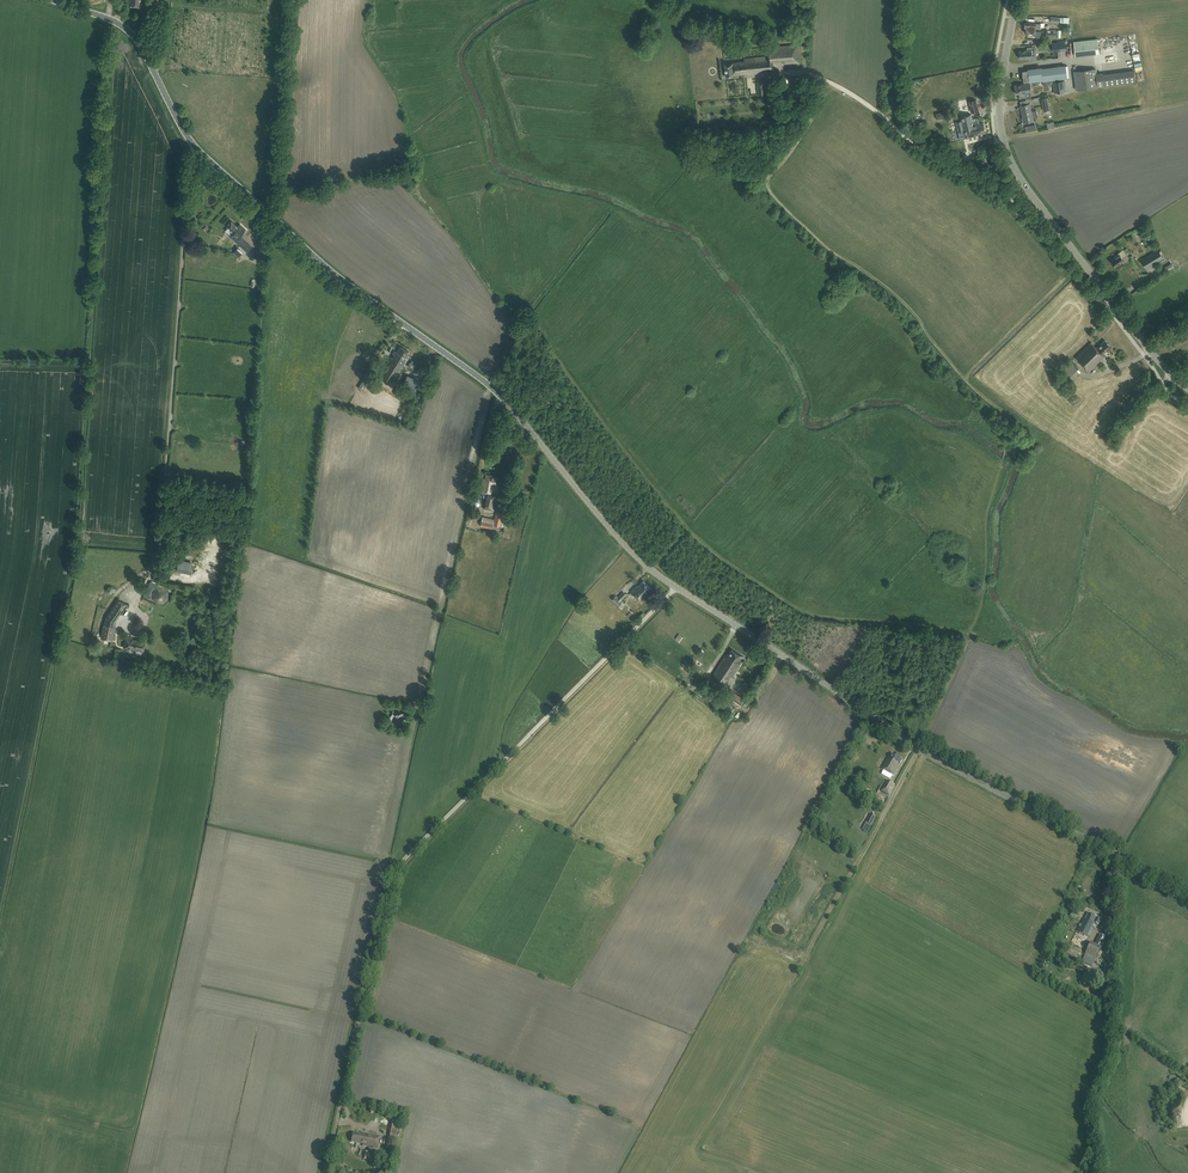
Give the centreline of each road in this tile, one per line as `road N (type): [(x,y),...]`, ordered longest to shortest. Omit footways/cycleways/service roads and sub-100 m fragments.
road 1 (tertiary): [(493,388),(664,580),(924,748),(1187,894)]
road 2 (track): [(676,587),(393,875),(325,1172)]
road 3 (tertiary): [(493,388),(350,287),(194,146),(131,33),(52,0)]
road 4 (secondary): [(1187,387),(1148,348),(1008,155),(1000,92),(1016,0)]
road 5 (track): [(493,388),(400,801)]
road 6 (track): [(1098,1172),(1089,1106),(1110,1038),(1116,855)]
road 7 (track): [(892,125),(962,174),(979,170),(996,143)]

